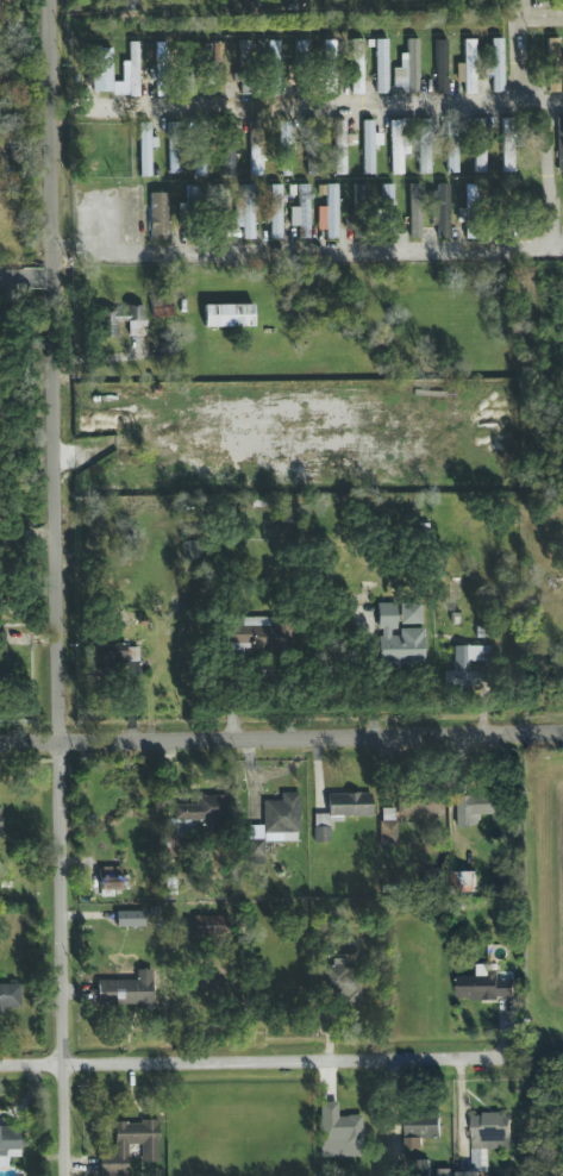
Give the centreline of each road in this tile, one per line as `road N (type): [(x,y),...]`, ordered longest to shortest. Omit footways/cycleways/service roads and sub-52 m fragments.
road 1 (residential): [(54,279),(65,1175)]
road 2 (residential): [(0,743),(562,733)]
road 3 (residential): [(0,1066),(513,1059)]
road 4 (residential): [(96,257),(562,250)]
road 5 (residential): [(51,0),(54,279)]
road 6 (residential): [(543,104),(552,250)]

